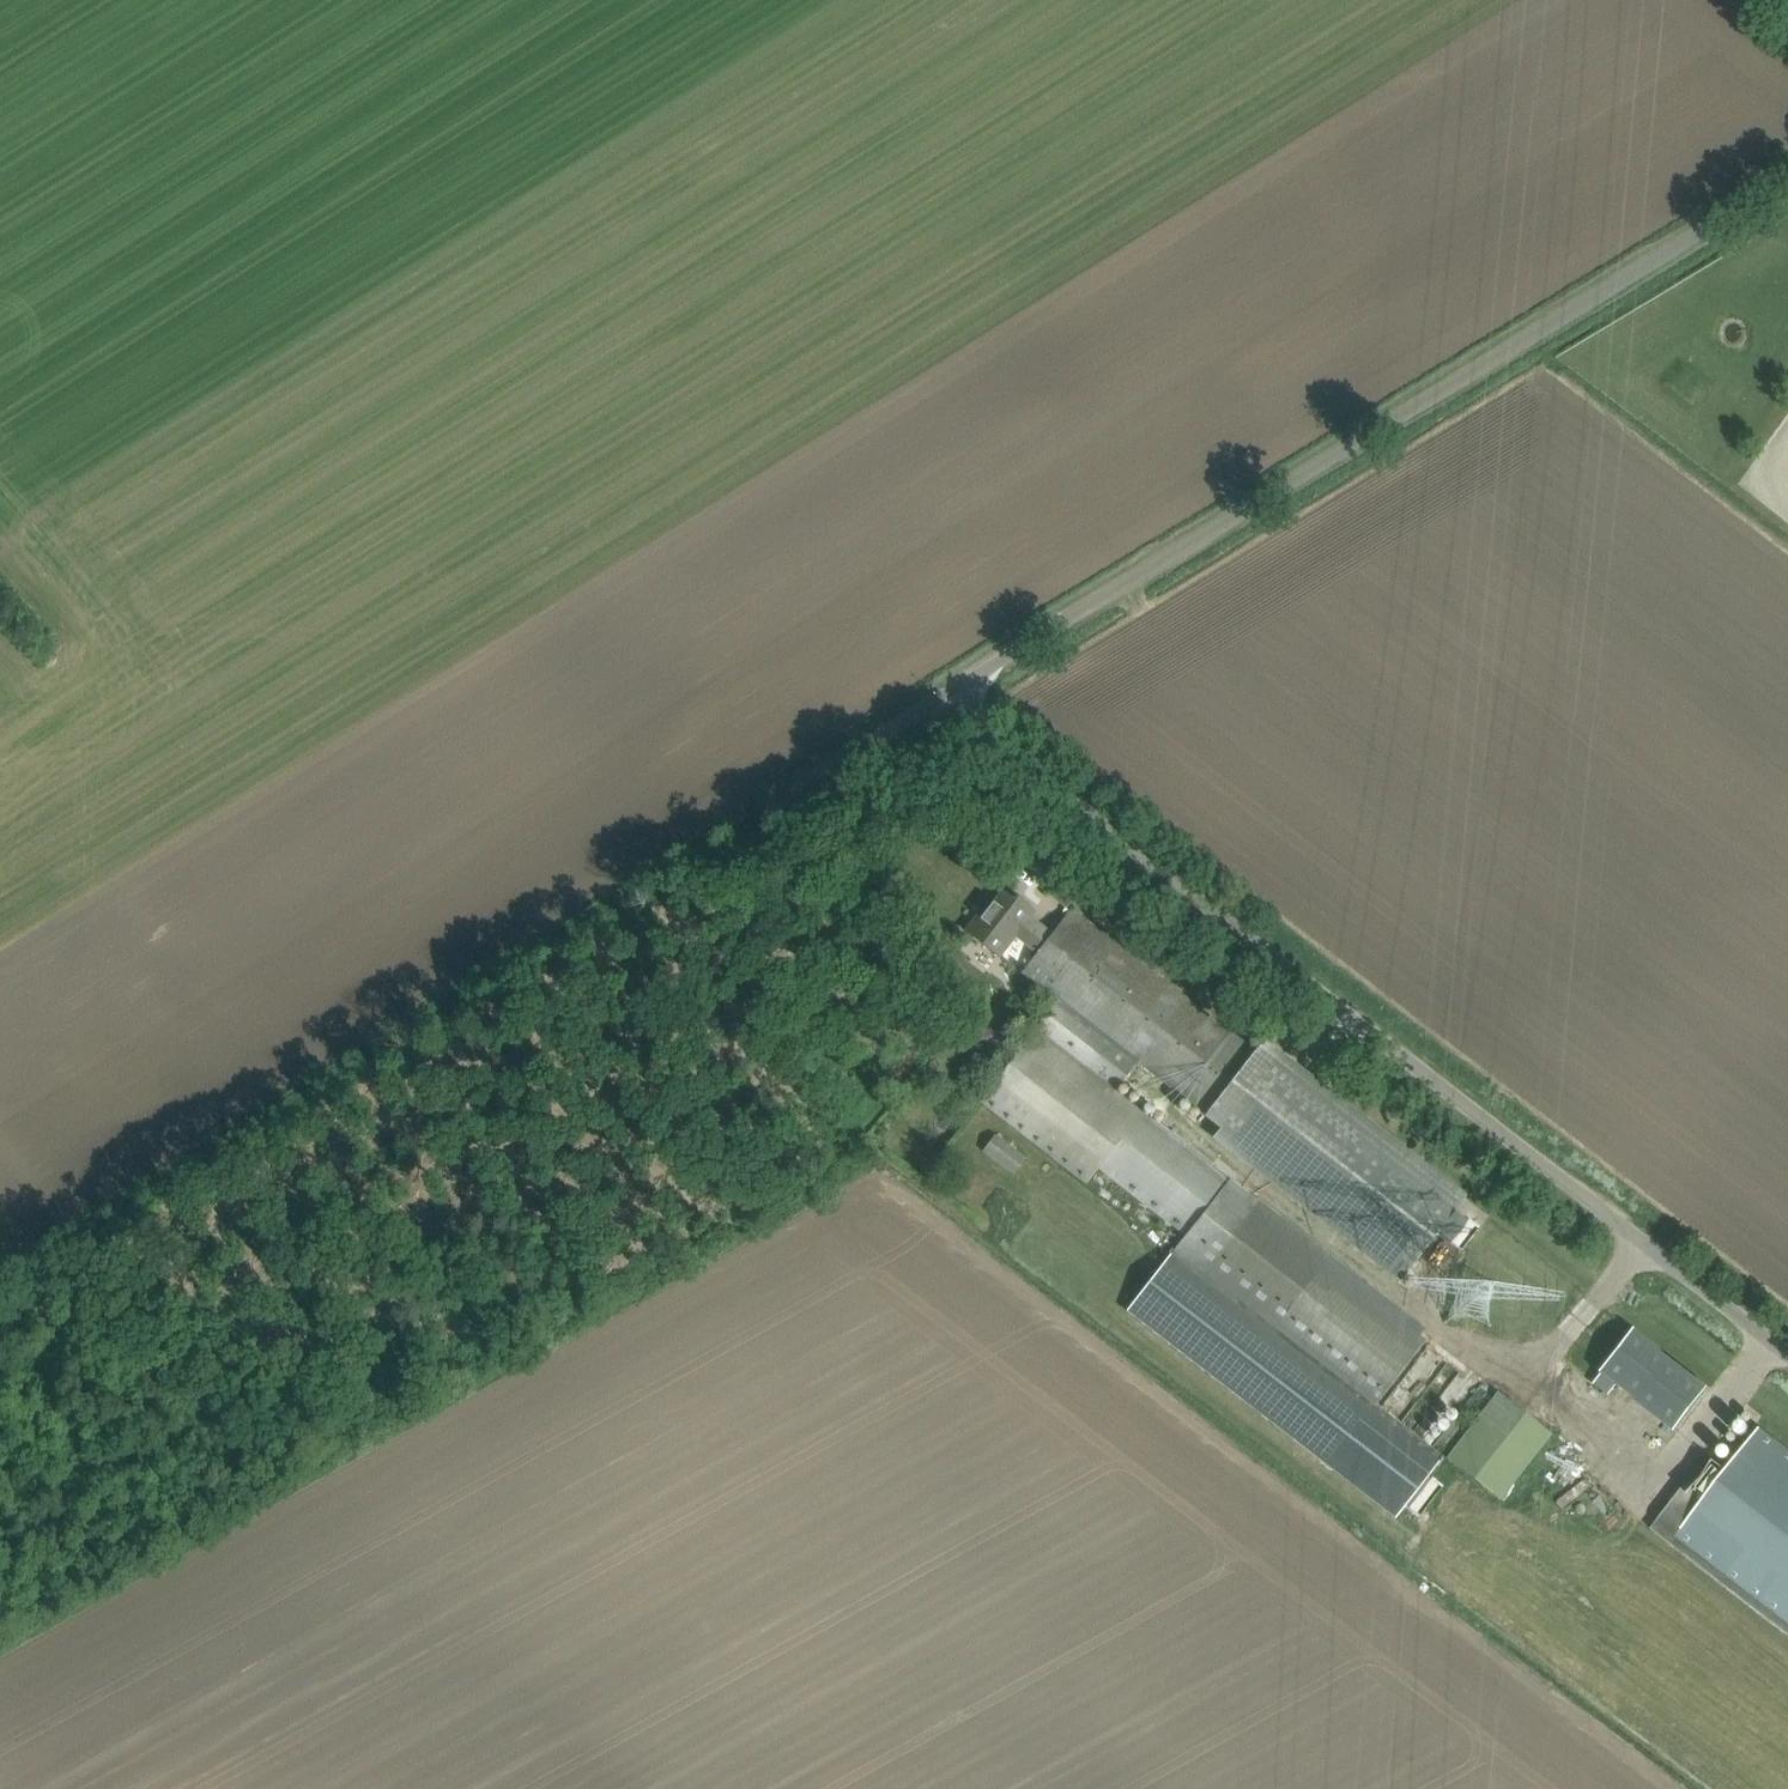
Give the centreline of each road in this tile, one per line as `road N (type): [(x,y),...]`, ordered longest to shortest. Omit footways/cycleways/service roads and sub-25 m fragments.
road 1 (unclassified): [(1787,1360),(955,714),(958,692),(1787,179)]
road 2 (track): [(958,692),(38,1247)]
road 3 (track): [(0,1205),(38,1247),(313,1463)]

